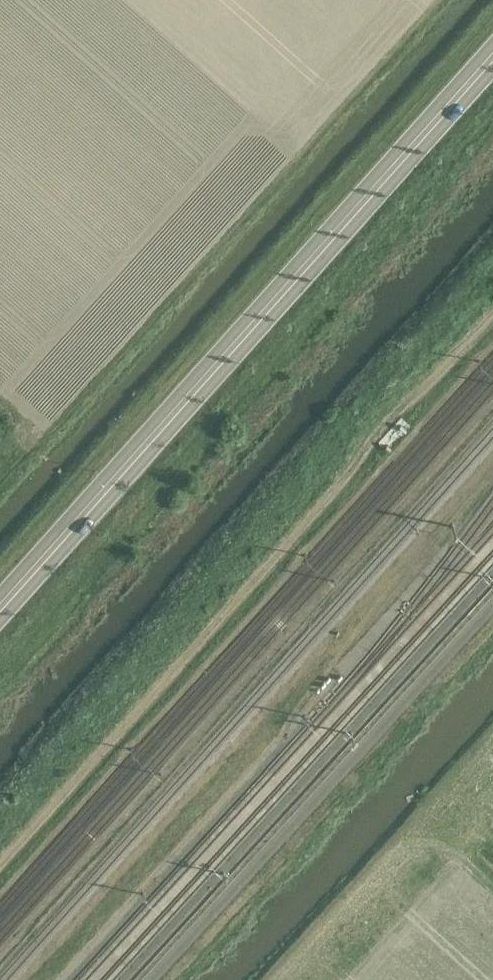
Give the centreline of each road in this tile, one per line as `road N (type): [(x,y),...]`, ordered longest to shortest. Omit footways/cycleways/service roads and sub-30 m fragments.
road 1 (secondary): [(0,606),(492,57)]
road 2 (track): [(492,317),(389,422),(0,863)]

